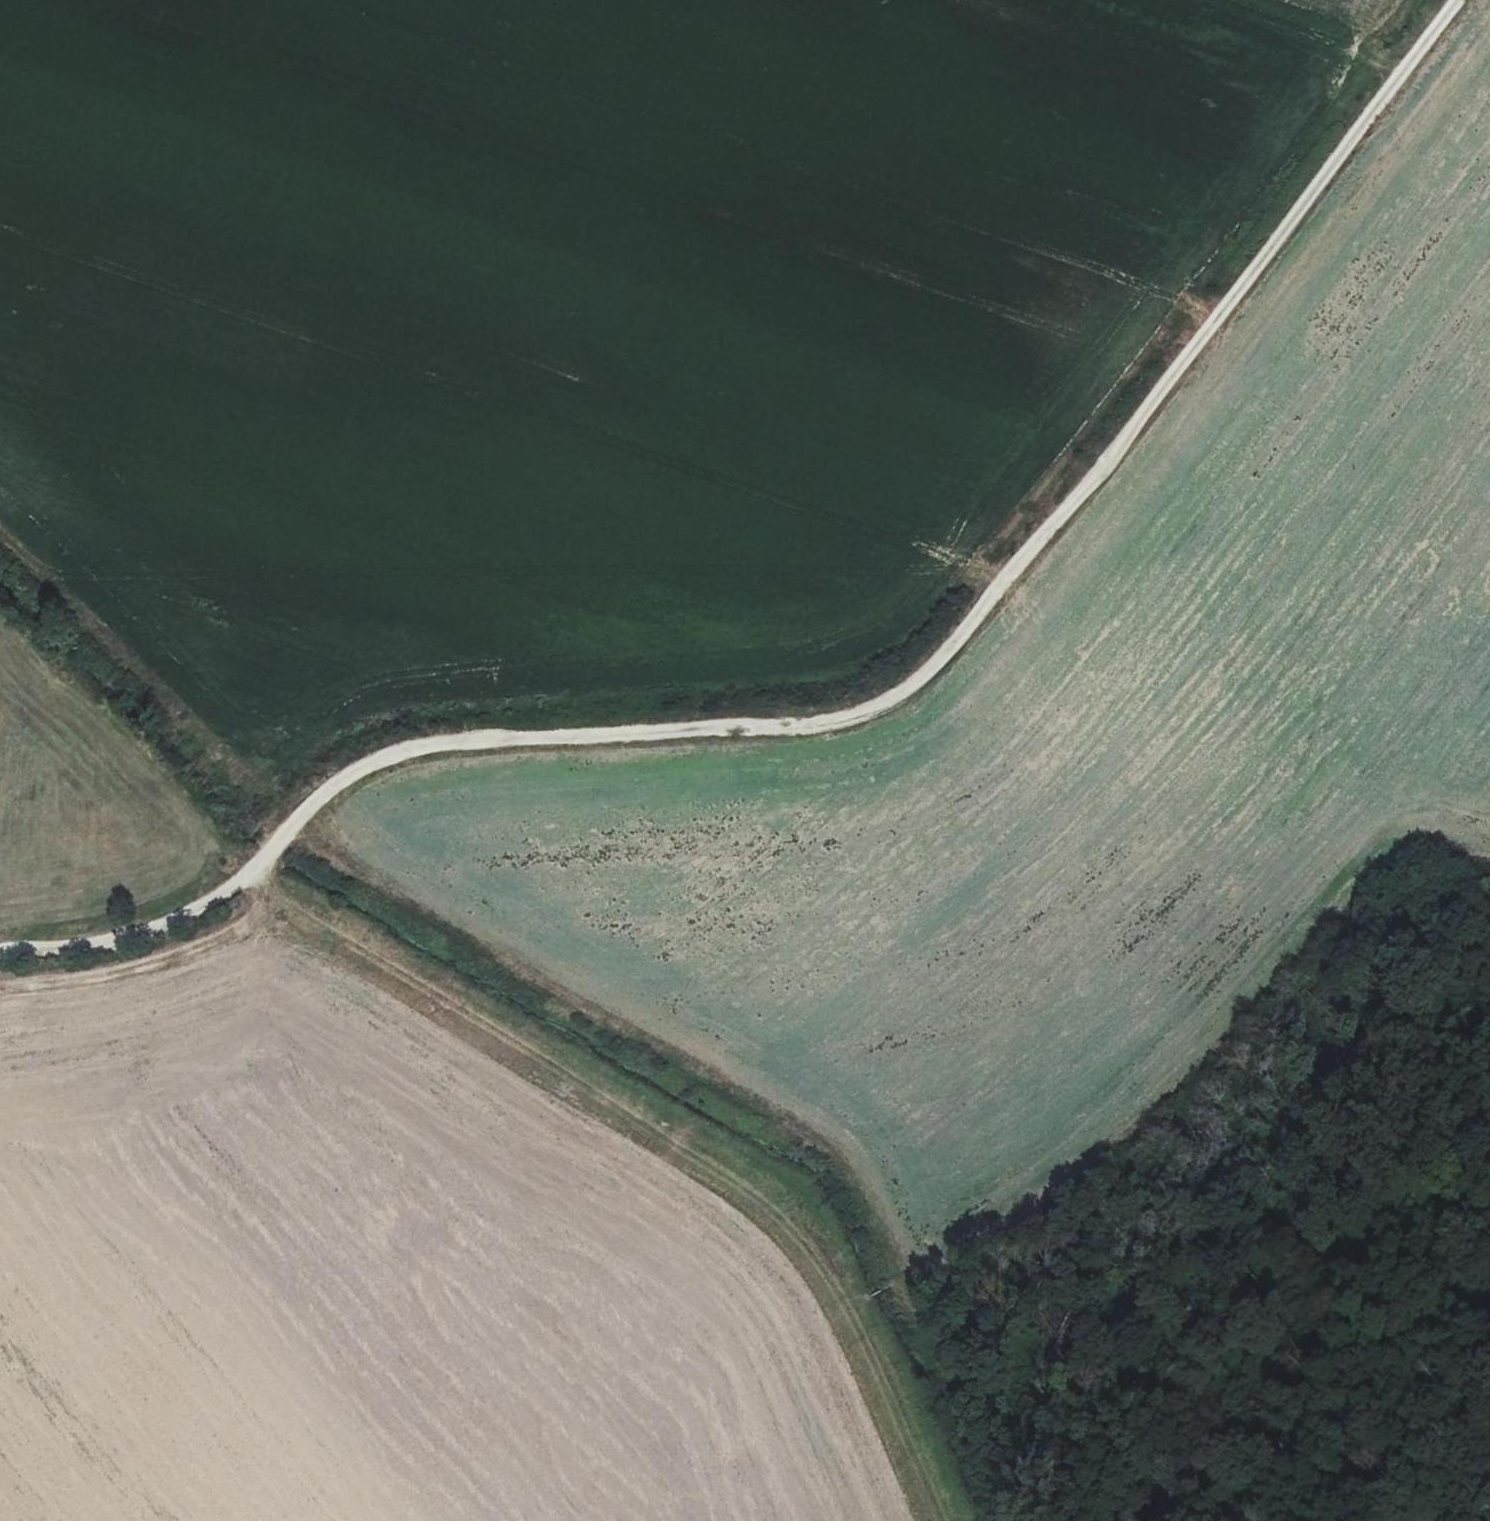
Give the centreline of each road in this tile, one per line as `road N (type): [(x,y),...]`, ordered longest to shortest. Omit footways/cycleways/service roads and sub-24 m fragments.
road 1 (track): [(0,951),(123,935),(178,918),(256,869),(328,795),(425,746),(816,721),(882,702),(969,629),(1457,0)]
road 2 (track): [(256,869),(348,938),(781,1187),(812,1231),(941,1520)]

